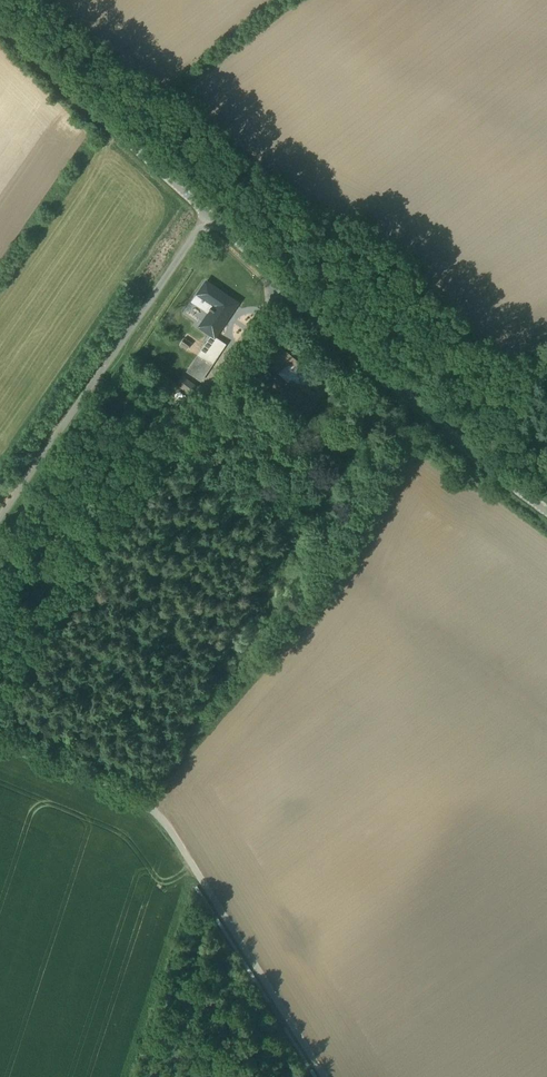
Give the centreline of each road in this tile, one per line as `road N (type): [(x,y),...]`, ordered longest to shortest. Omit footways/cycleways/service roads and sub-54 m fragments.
road 1 (unclassified): [(0,741),(145,803),(167,824),(325,1076)]
road 2 (residential): [(209,216),(434,422),(546,512)]
road 3 (unclassified): [(0,520),(209,216)]
road 4 (residential): [(0,25),(209,216)]

